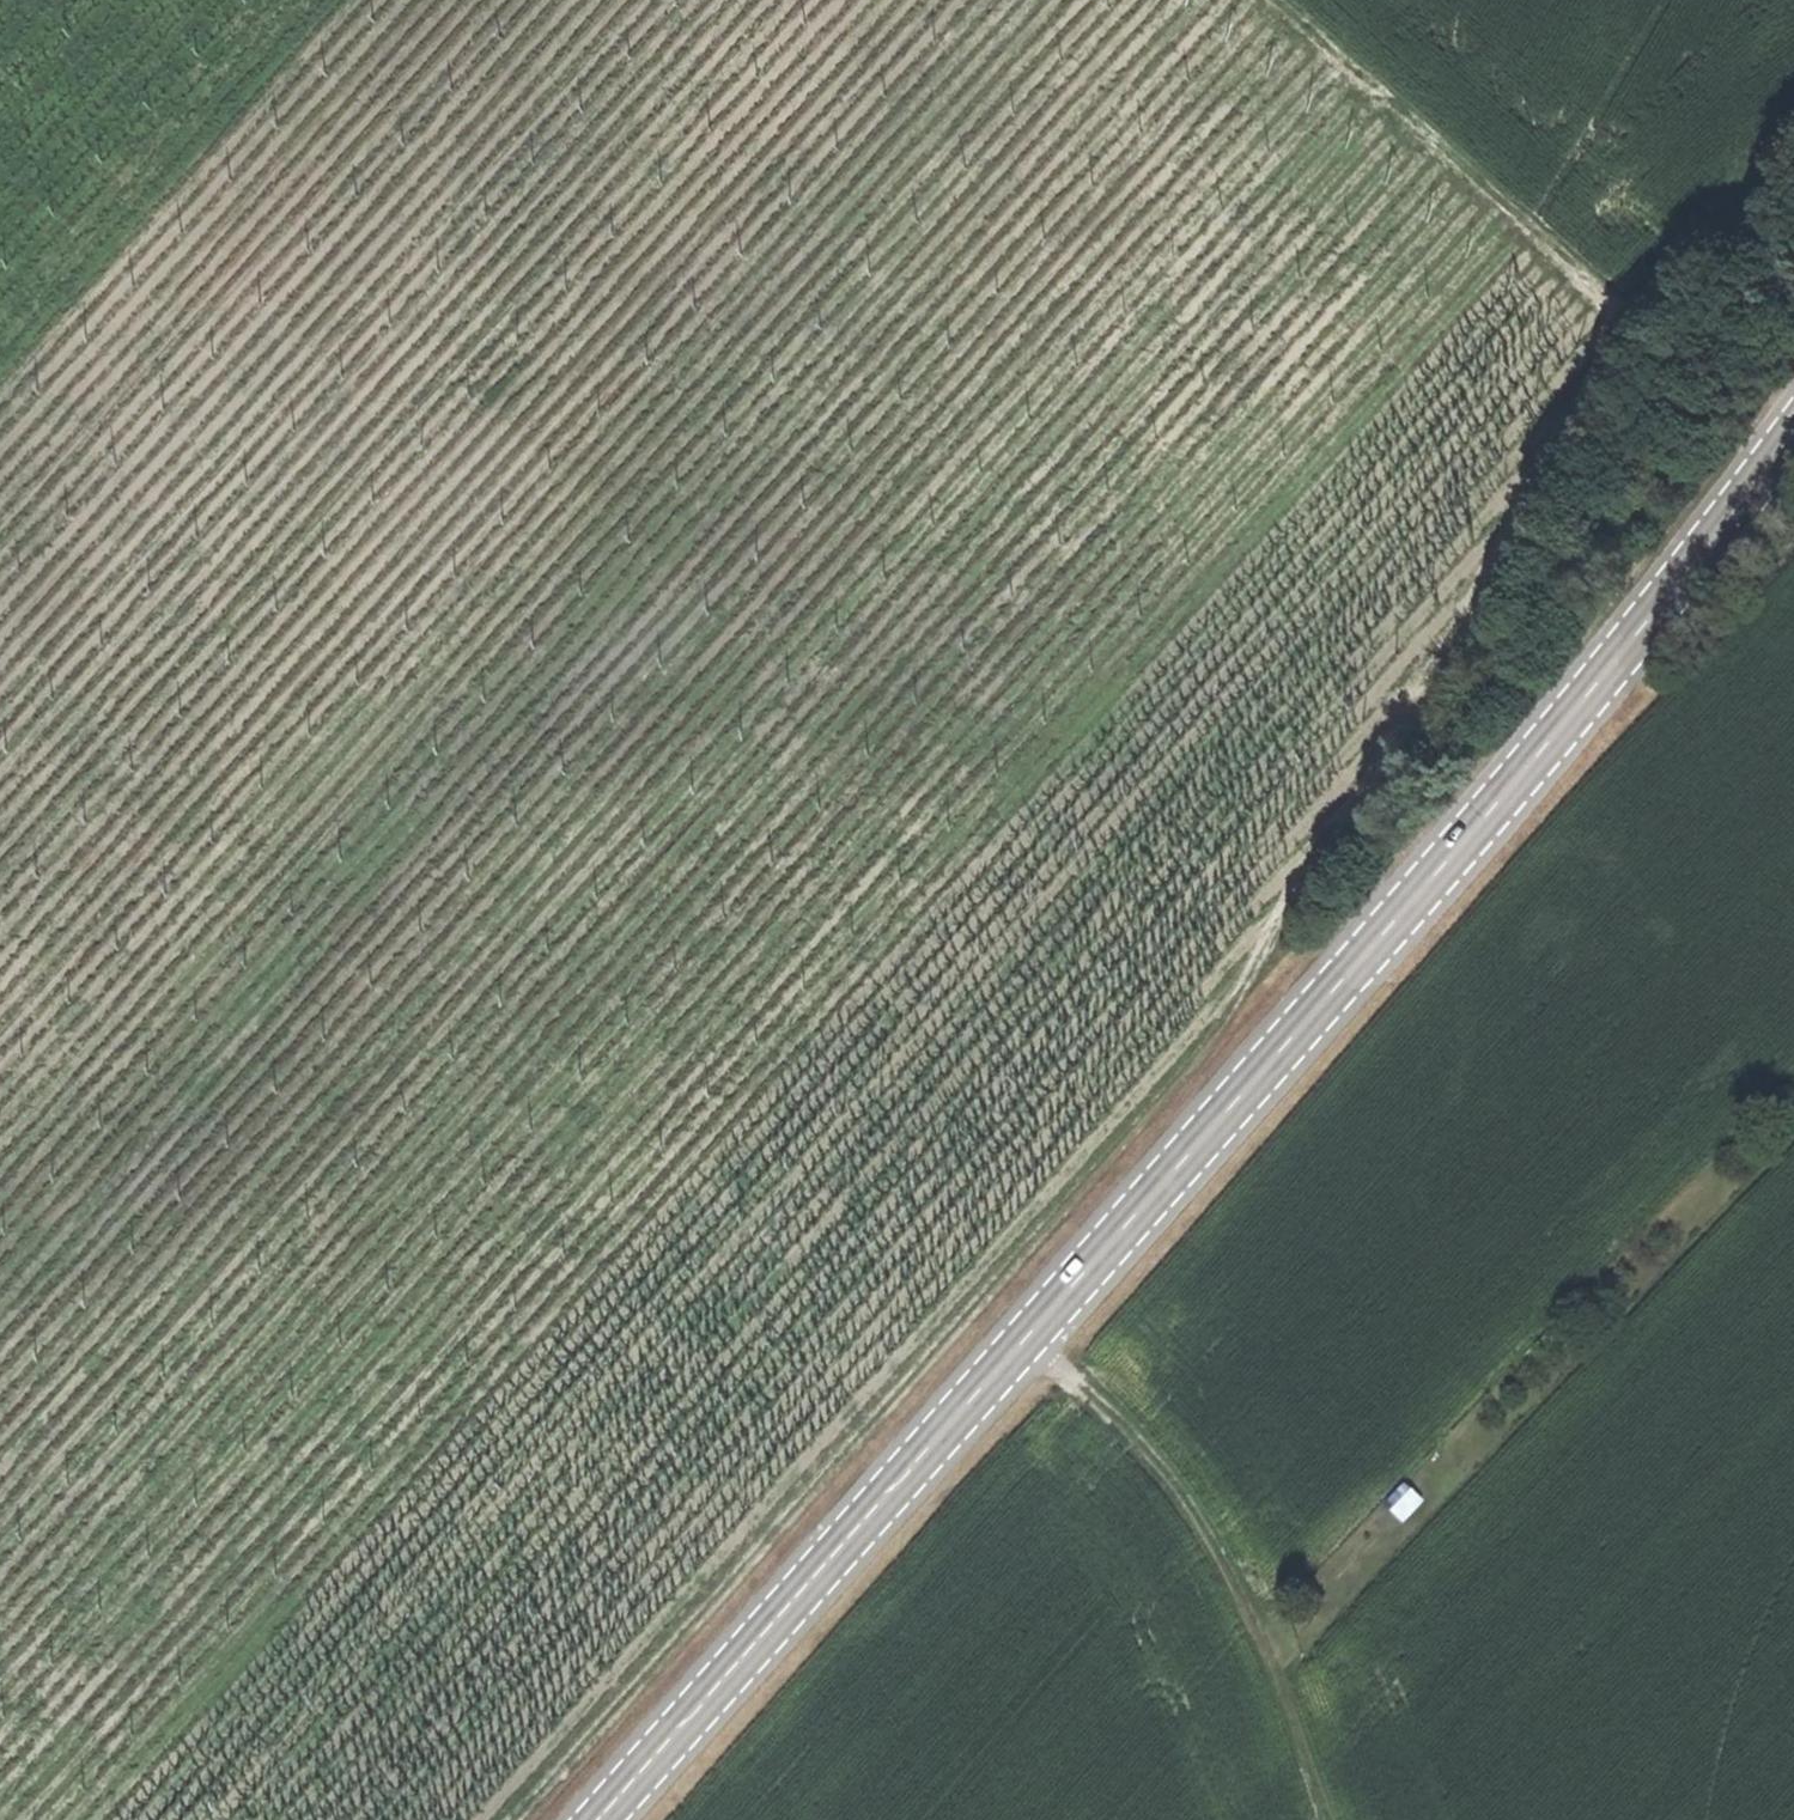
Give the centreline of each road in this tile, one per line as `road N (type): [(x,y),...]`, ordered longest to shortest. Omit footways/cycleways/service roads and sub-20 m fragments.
road 1 (secondary): [(1793,428),(1546,745),(598,1819)]
road 2 (track): [(1301,1762),(1226,1552),(1161,1466),(1028,1337)]

